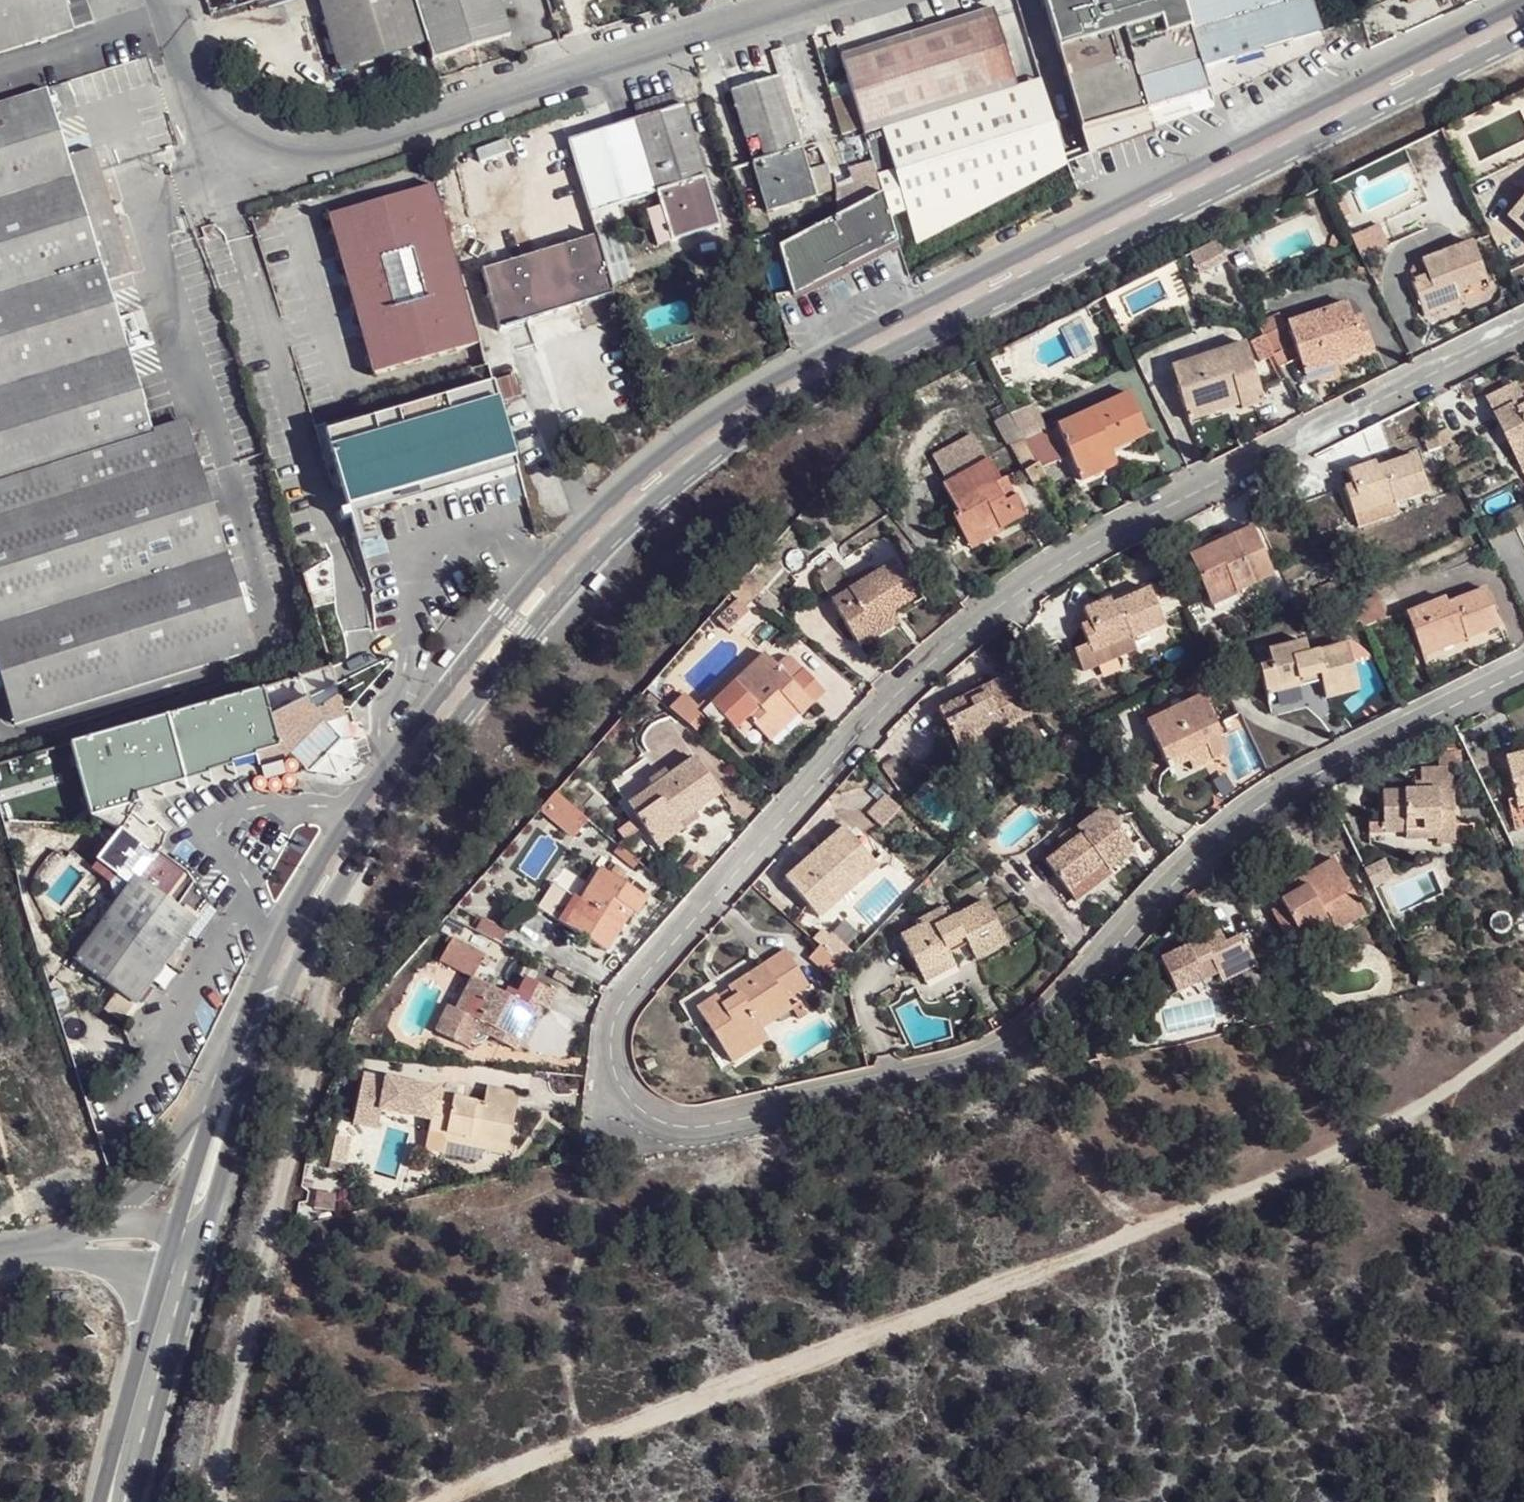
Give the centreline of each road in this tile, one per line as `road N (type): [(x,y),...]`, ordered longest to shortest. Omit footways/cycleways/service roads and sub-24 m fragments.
road 1 (residential): [(1523,327),(1096,541),(990,611),(897,692),(628,992),(613,1029),(615,1075),(660,1119),(713,1122),(921,1074),(1029,1036),(1182,869),(1256,810),(1523,669)]
road 2 (secondary): [(201,1250),(272,1020),(306,947),(411,776),(615,535),(751,424),(1523,32)]
road 3 (secondary): [(1522,0),(741,397),(683,436),(550,556),(349,814),(282,930),(228,1065)]
road 4 (track): [(1523,1038),(1406,1116),(1271,1177),(691,1398),(448,1501)]
road 5 (track): [(221,1501),(325,987),(306,947),(282,930)]
road 6 (residential): [(805,0),(337,146),(243,119)]
road 7 (track): [(1454,1085),(1465,1383),(1461,1501)]
road 8 (secondary): [(133,1501),(201,1250)]
road 9 (secondary): [(166,1260),(101,1501)]
road 10 (unclassified): [(228,1065),(161,1173),(99,1231)]
road 11 (secondary): [(228,1065),(174,1236)]
road 12 (unclassified): [(243,119),(198,76),(169,0)]
road 13 (unclassified): [(34,1249),(166,1260)]

